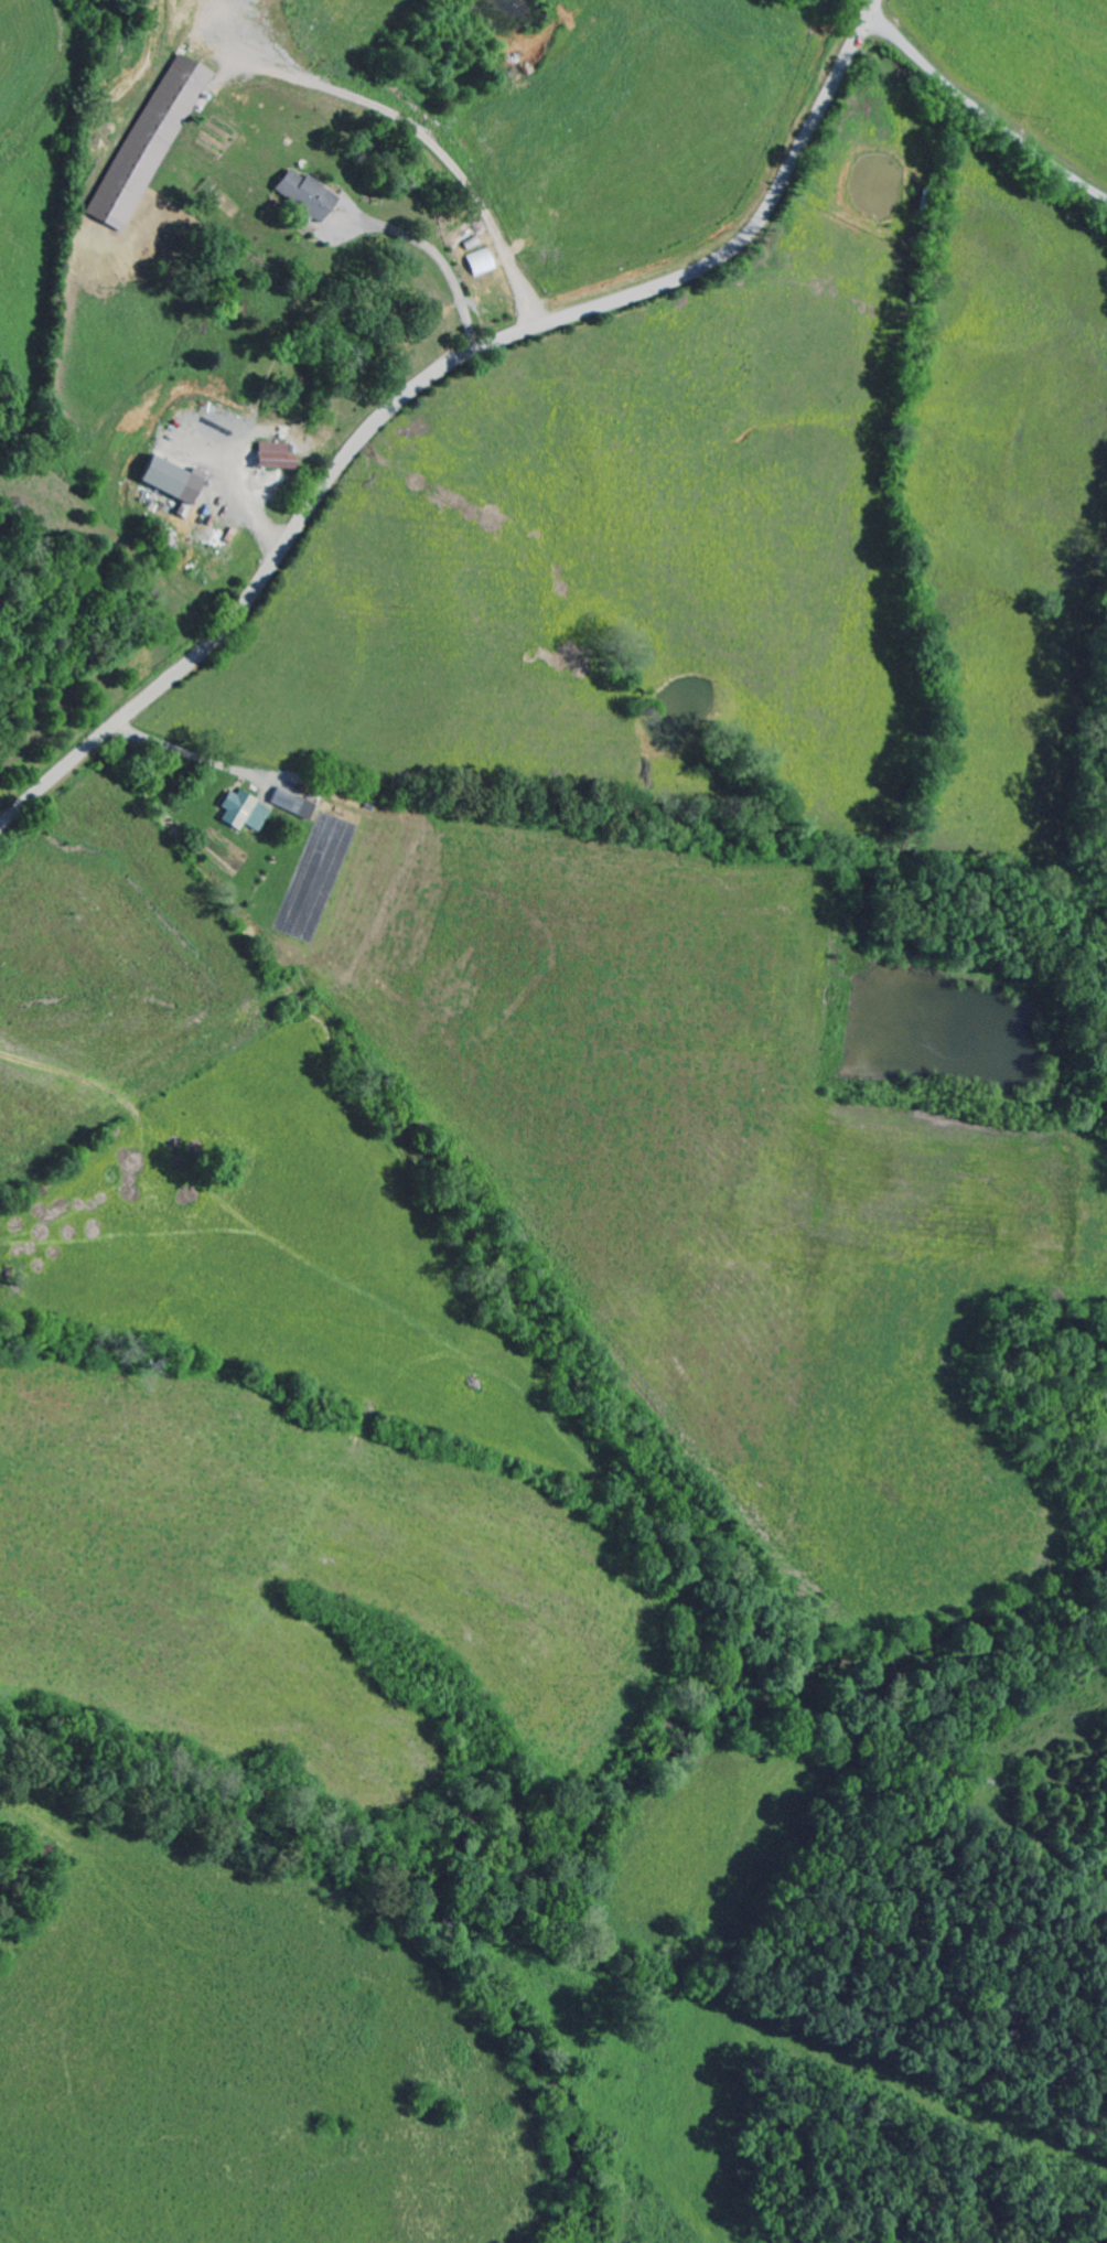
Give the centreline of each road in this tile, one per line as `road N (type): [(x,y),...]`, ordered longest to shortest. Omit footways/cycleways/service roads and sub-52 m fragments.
road 1 (residential): [(0,825),(216,637),(357,441),(423,380),(498,339),(697,269),(741,239),(774,194),(871,0)]

